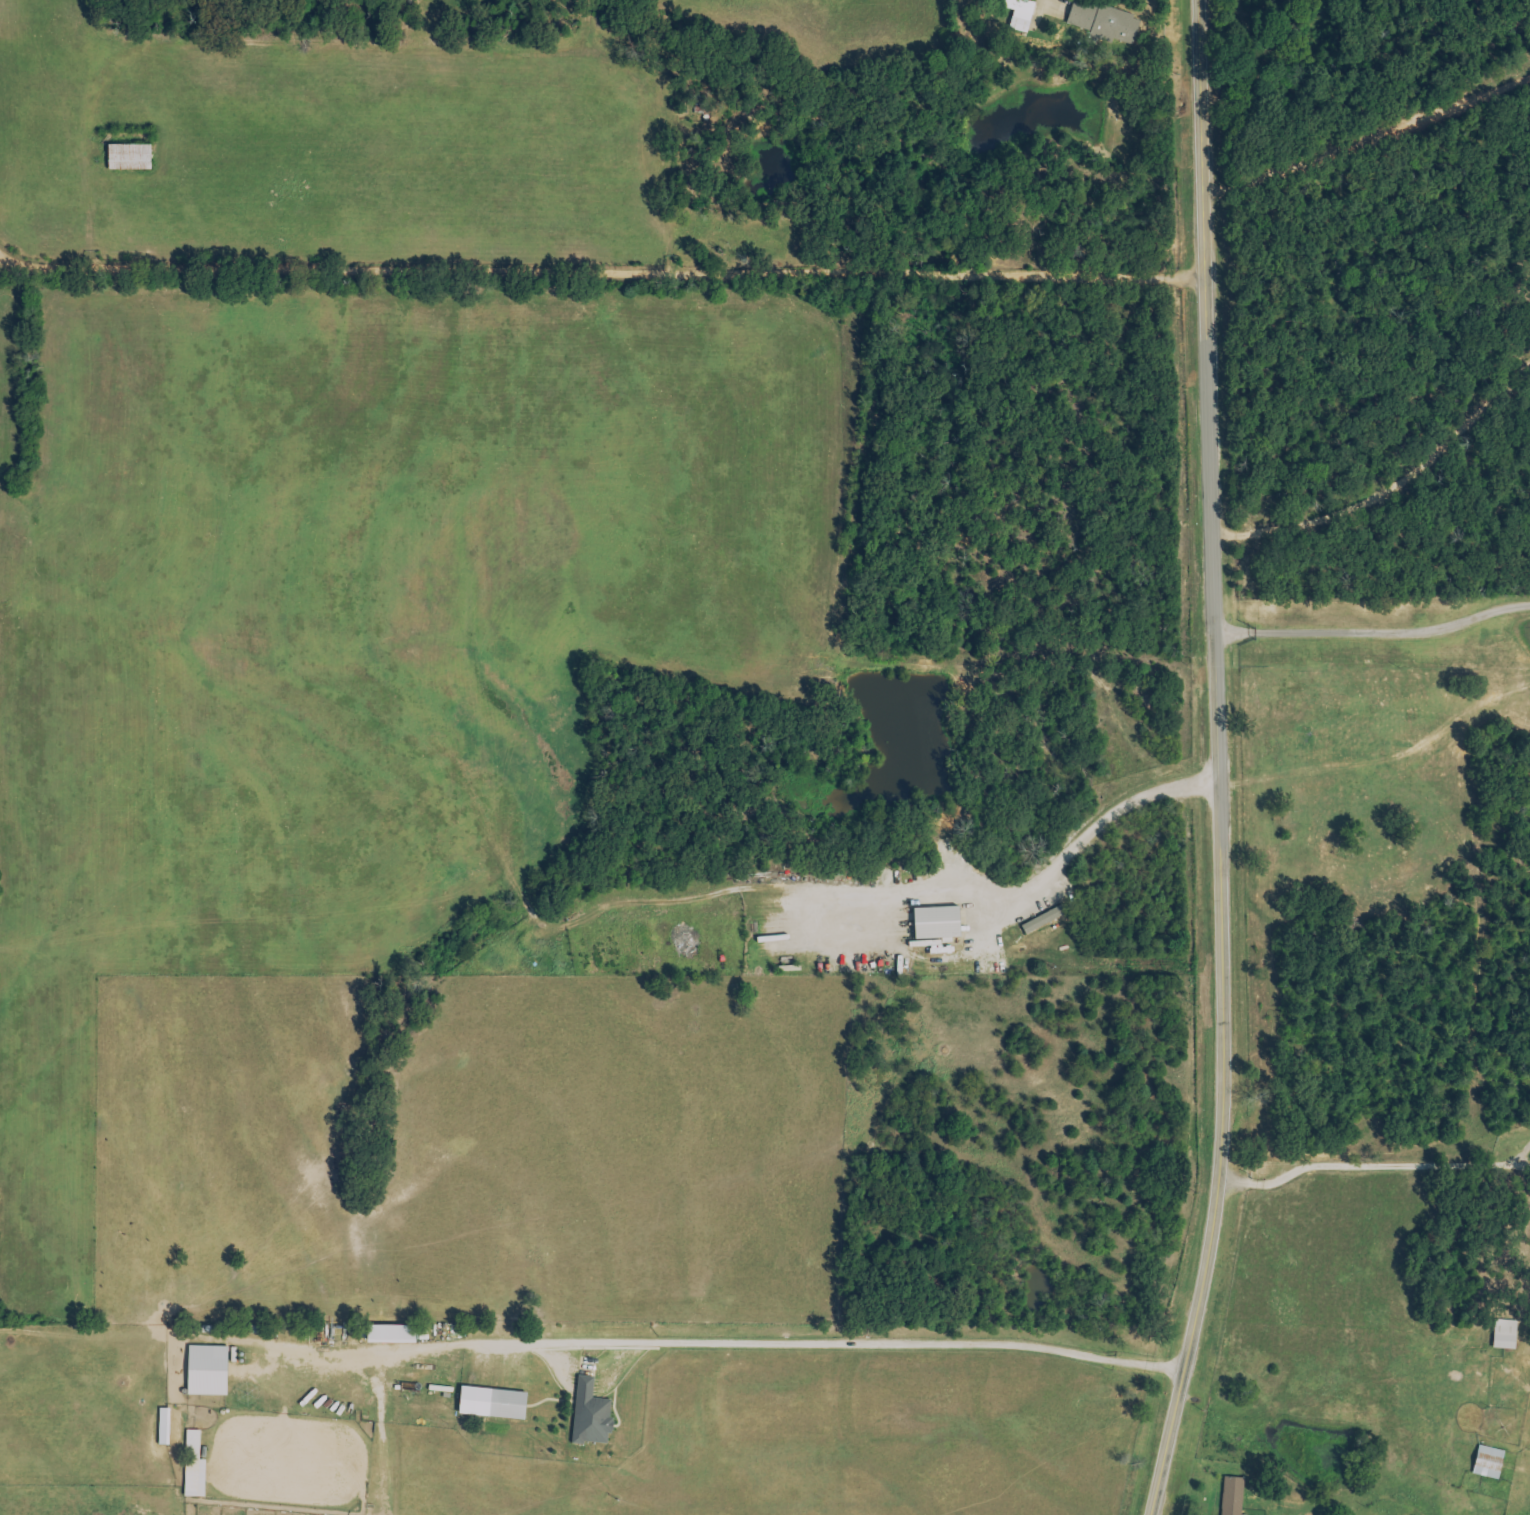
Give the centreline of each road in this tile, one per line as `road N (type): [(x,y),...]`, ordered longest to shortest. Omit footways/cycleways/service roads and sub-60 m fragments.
road 1 (tertiary): [(1204,0),(1230,1136),(1220,1234),(1155,1514)]
road 2 (residential): [(1210,272),(1162,258),(215,254),(108,262),(0,256)]
road 3 (residential): [(1208,198),(1529,93)]

